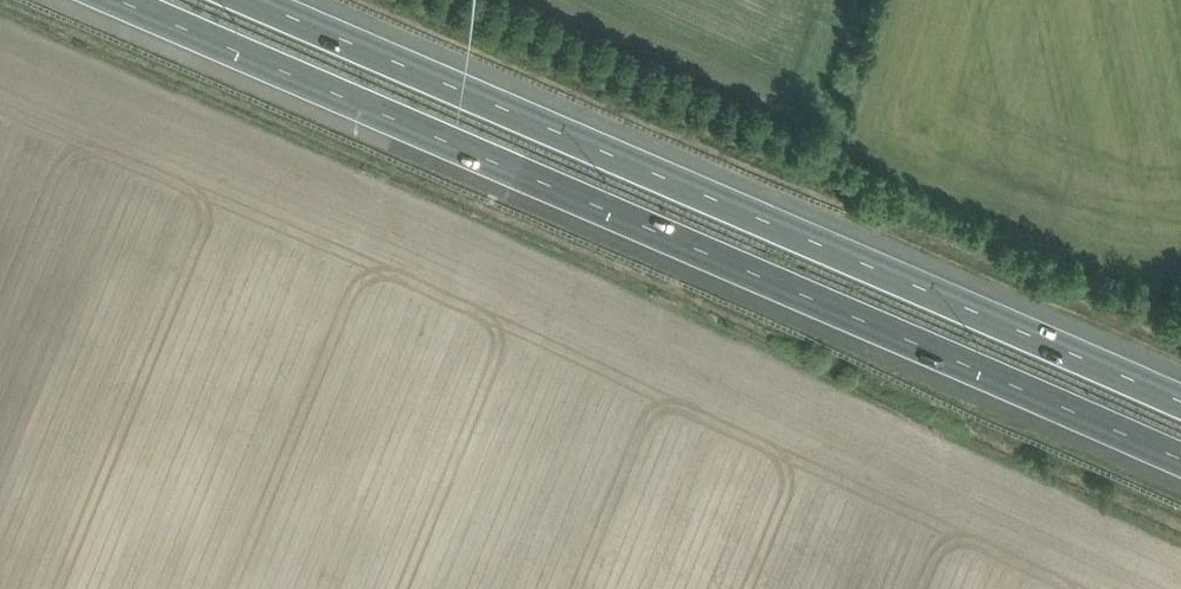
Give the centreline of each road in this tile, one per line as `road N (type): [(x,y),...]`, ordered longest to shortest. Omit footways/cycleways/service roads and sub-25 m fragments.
road 1 (motorway): [(121,0),(1180,458)]
road 2 (motorway): [(1180,405),(253,0)]

